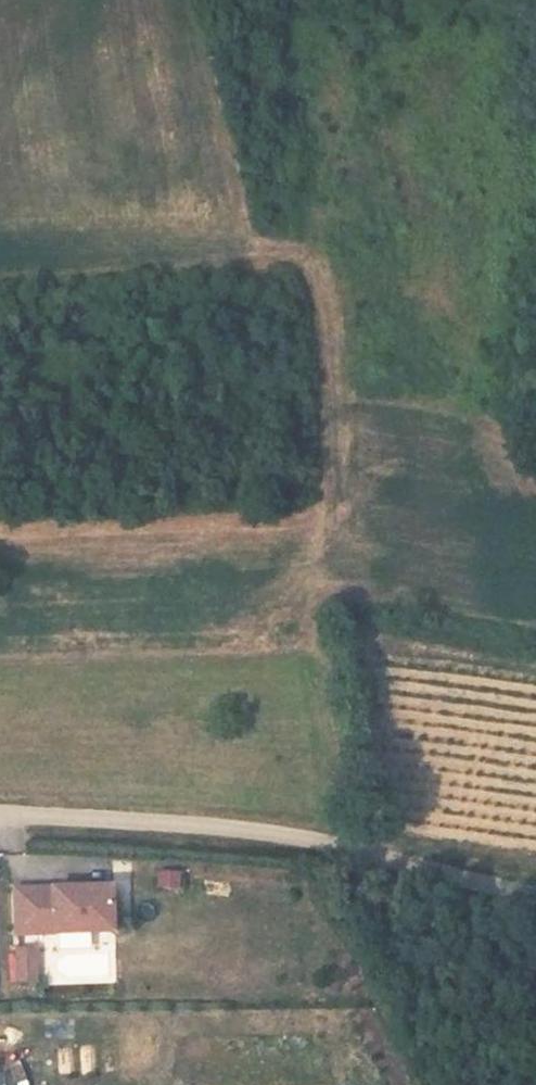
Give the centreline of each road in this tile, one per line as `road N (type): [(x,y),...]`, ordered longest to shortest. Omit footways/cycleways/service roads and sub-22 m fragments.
road 1 (unclassified): [(535,886),(396,849),(219,827),(0,814)]

